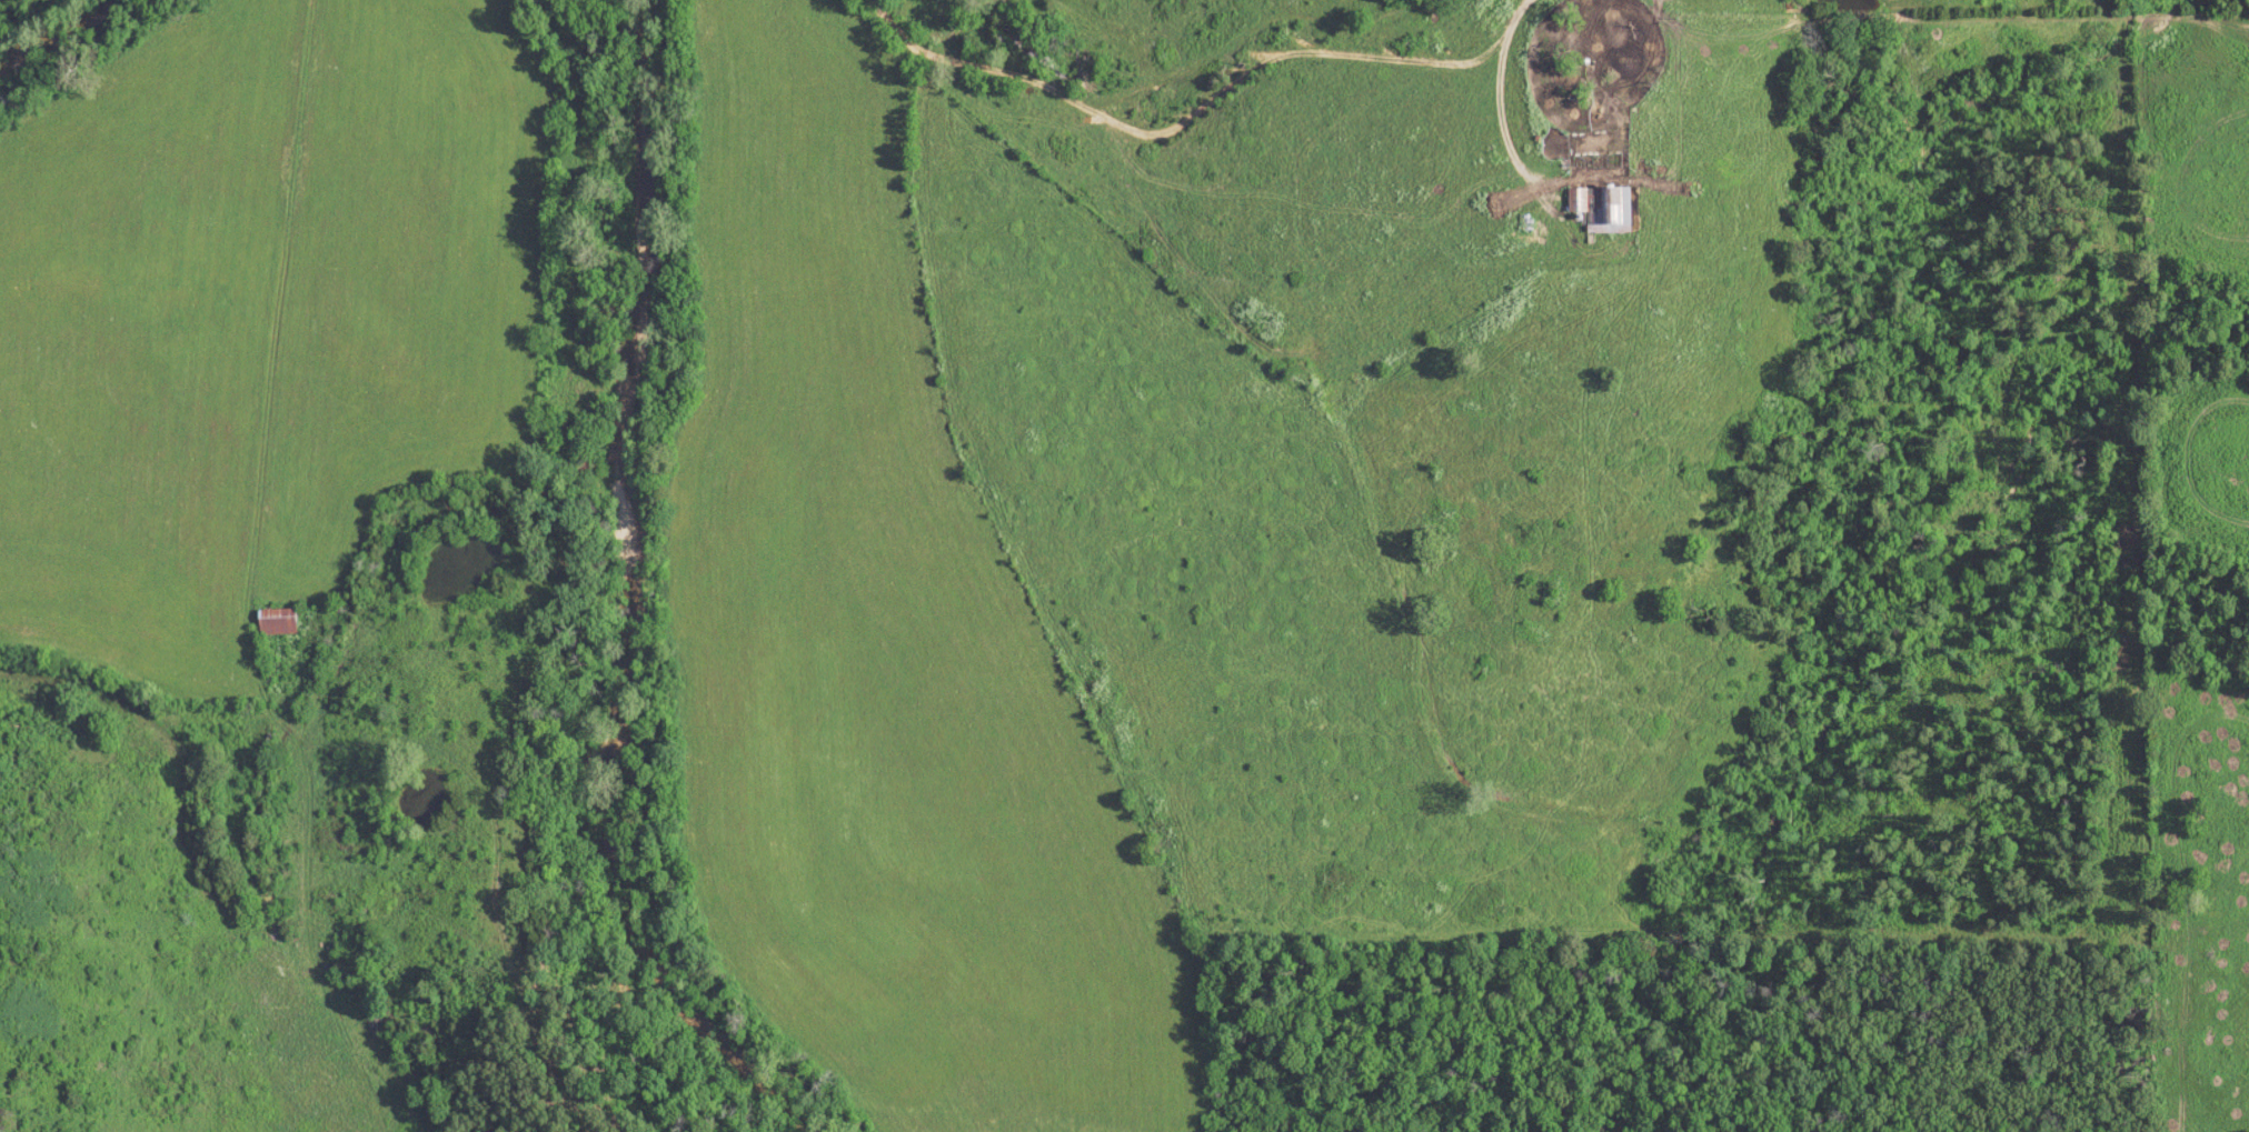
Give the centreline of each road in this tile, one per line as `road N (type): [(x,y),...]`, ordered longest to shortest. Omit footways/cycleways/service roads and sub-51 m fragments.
road 1 (residential): [(877,0),(910,43),(1056,88),(1147,140),(1177,137),(1278,58),(1326,51),(1405,61),(1473,56),(1535,0)]

